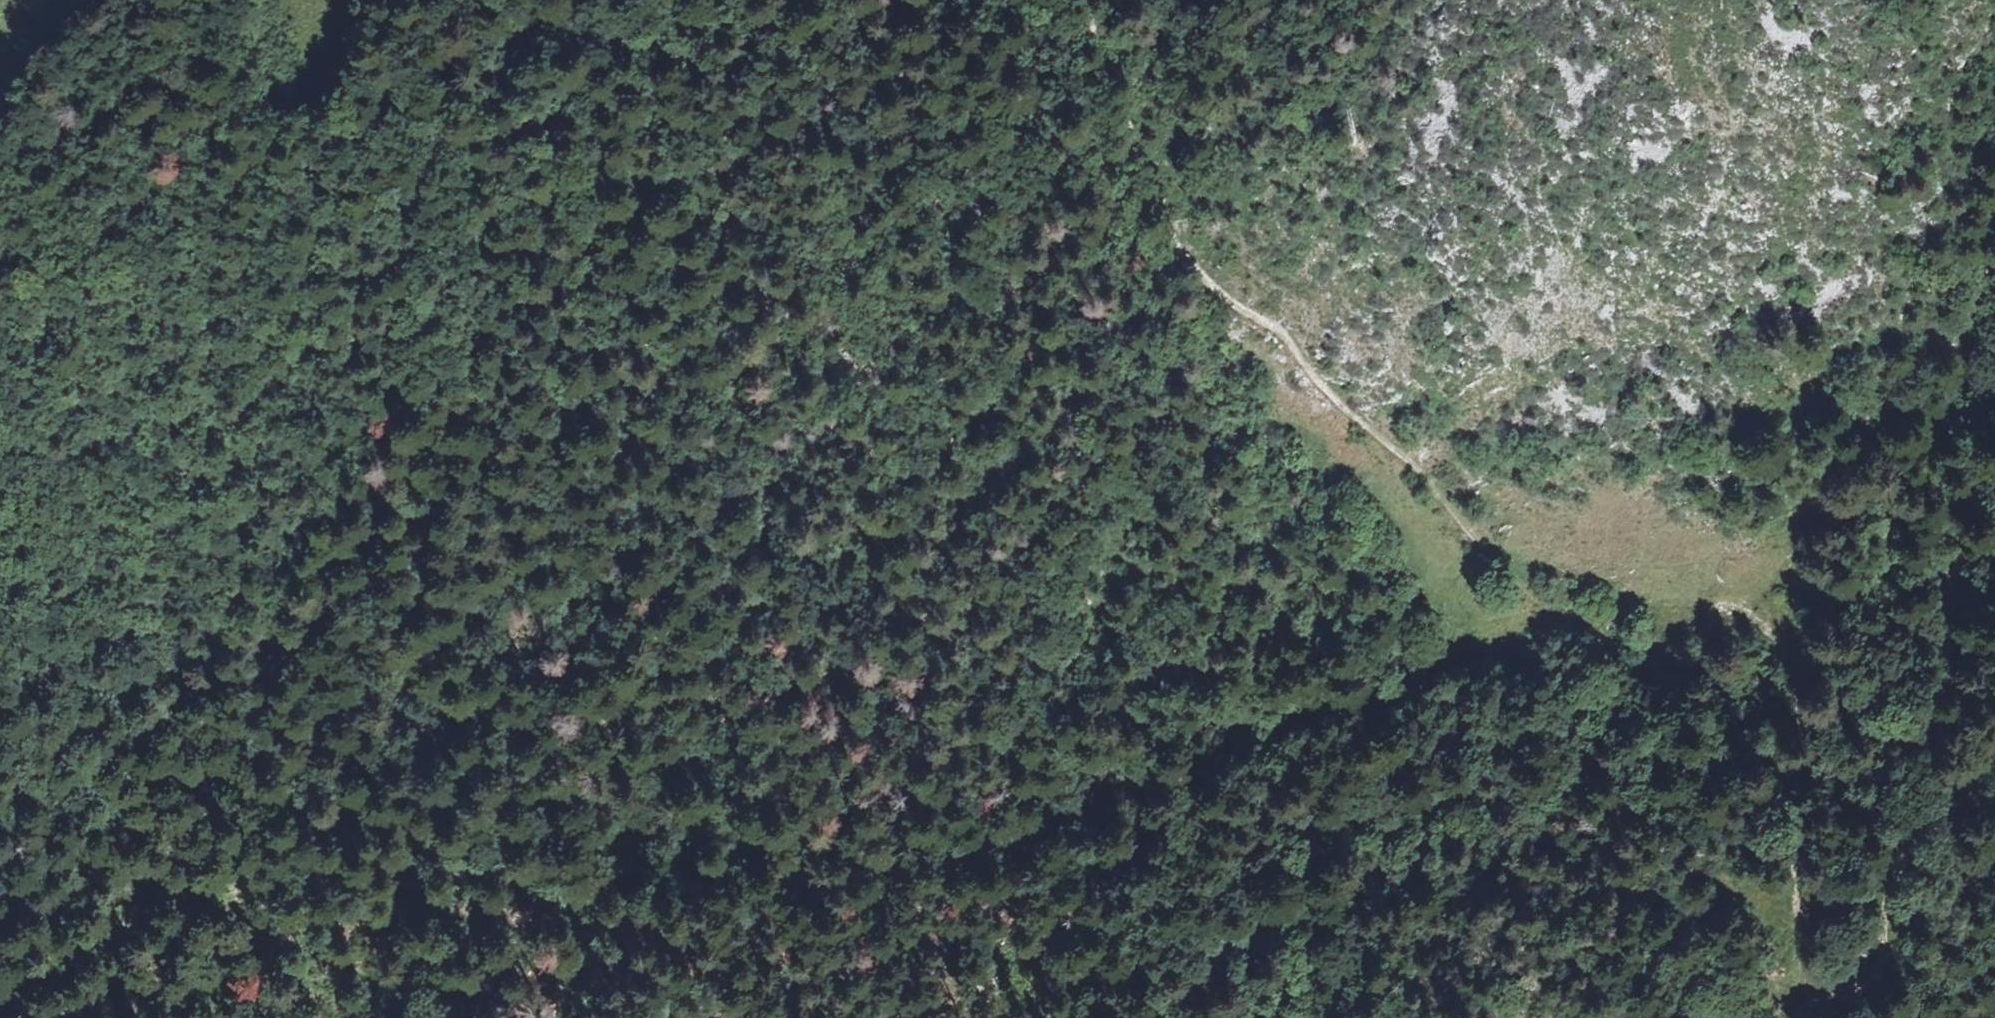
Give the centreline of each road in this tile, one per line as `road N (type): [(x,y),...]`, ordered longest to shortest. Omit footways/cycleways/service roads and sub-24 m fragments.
road 1 (track): [(0,990),(183,885),(336,863)]
road 2 (track): [(1994,773),(1911,840),(1891,866),(1888,958),(1879,980),(1819,1001)]
road 3 (track): [(0,170),(114,0)]

